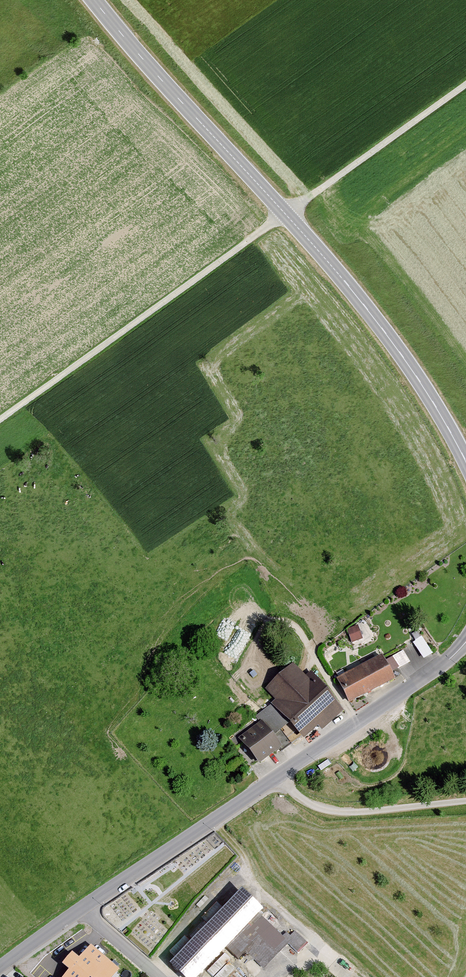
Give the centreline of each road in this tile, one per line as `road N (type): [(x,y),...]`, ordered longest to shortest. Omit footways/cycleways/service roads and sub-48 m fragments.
road 1 (secondary): [(465,461),(375,317),(93,0)]
road 2 (track): [(0,420),(465,85)]
road 3 (residential): [(465,641),(82,908)]
road 4 (track): [(273,976),(325,946),(250,880),(241,851),(213,821)]
road 5 (track): [(279,776),(332,812),(465,802)]

